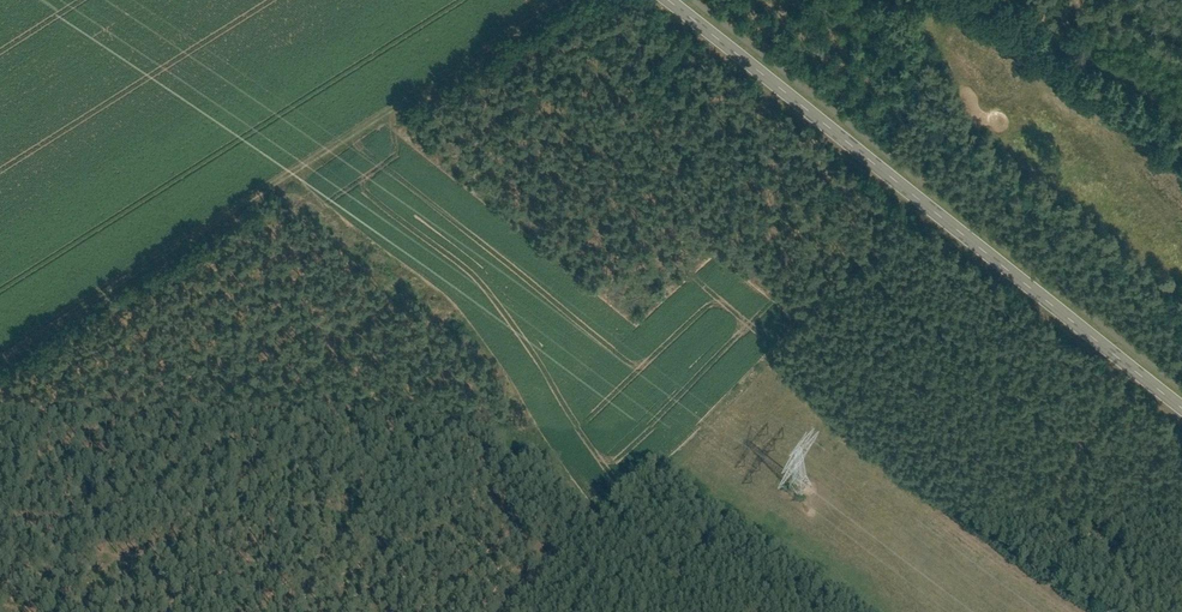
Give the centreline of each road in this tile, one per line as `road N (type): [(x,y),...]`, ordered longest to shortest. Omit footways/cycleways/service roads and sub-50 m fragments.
road 1 (track): [(0,361),(589,0)]
road 2 (tertiary): [(669,0),(1181,406)]
road 3 (track): [(1130,364),(1062,482),(1118,554),(1136,611)]

